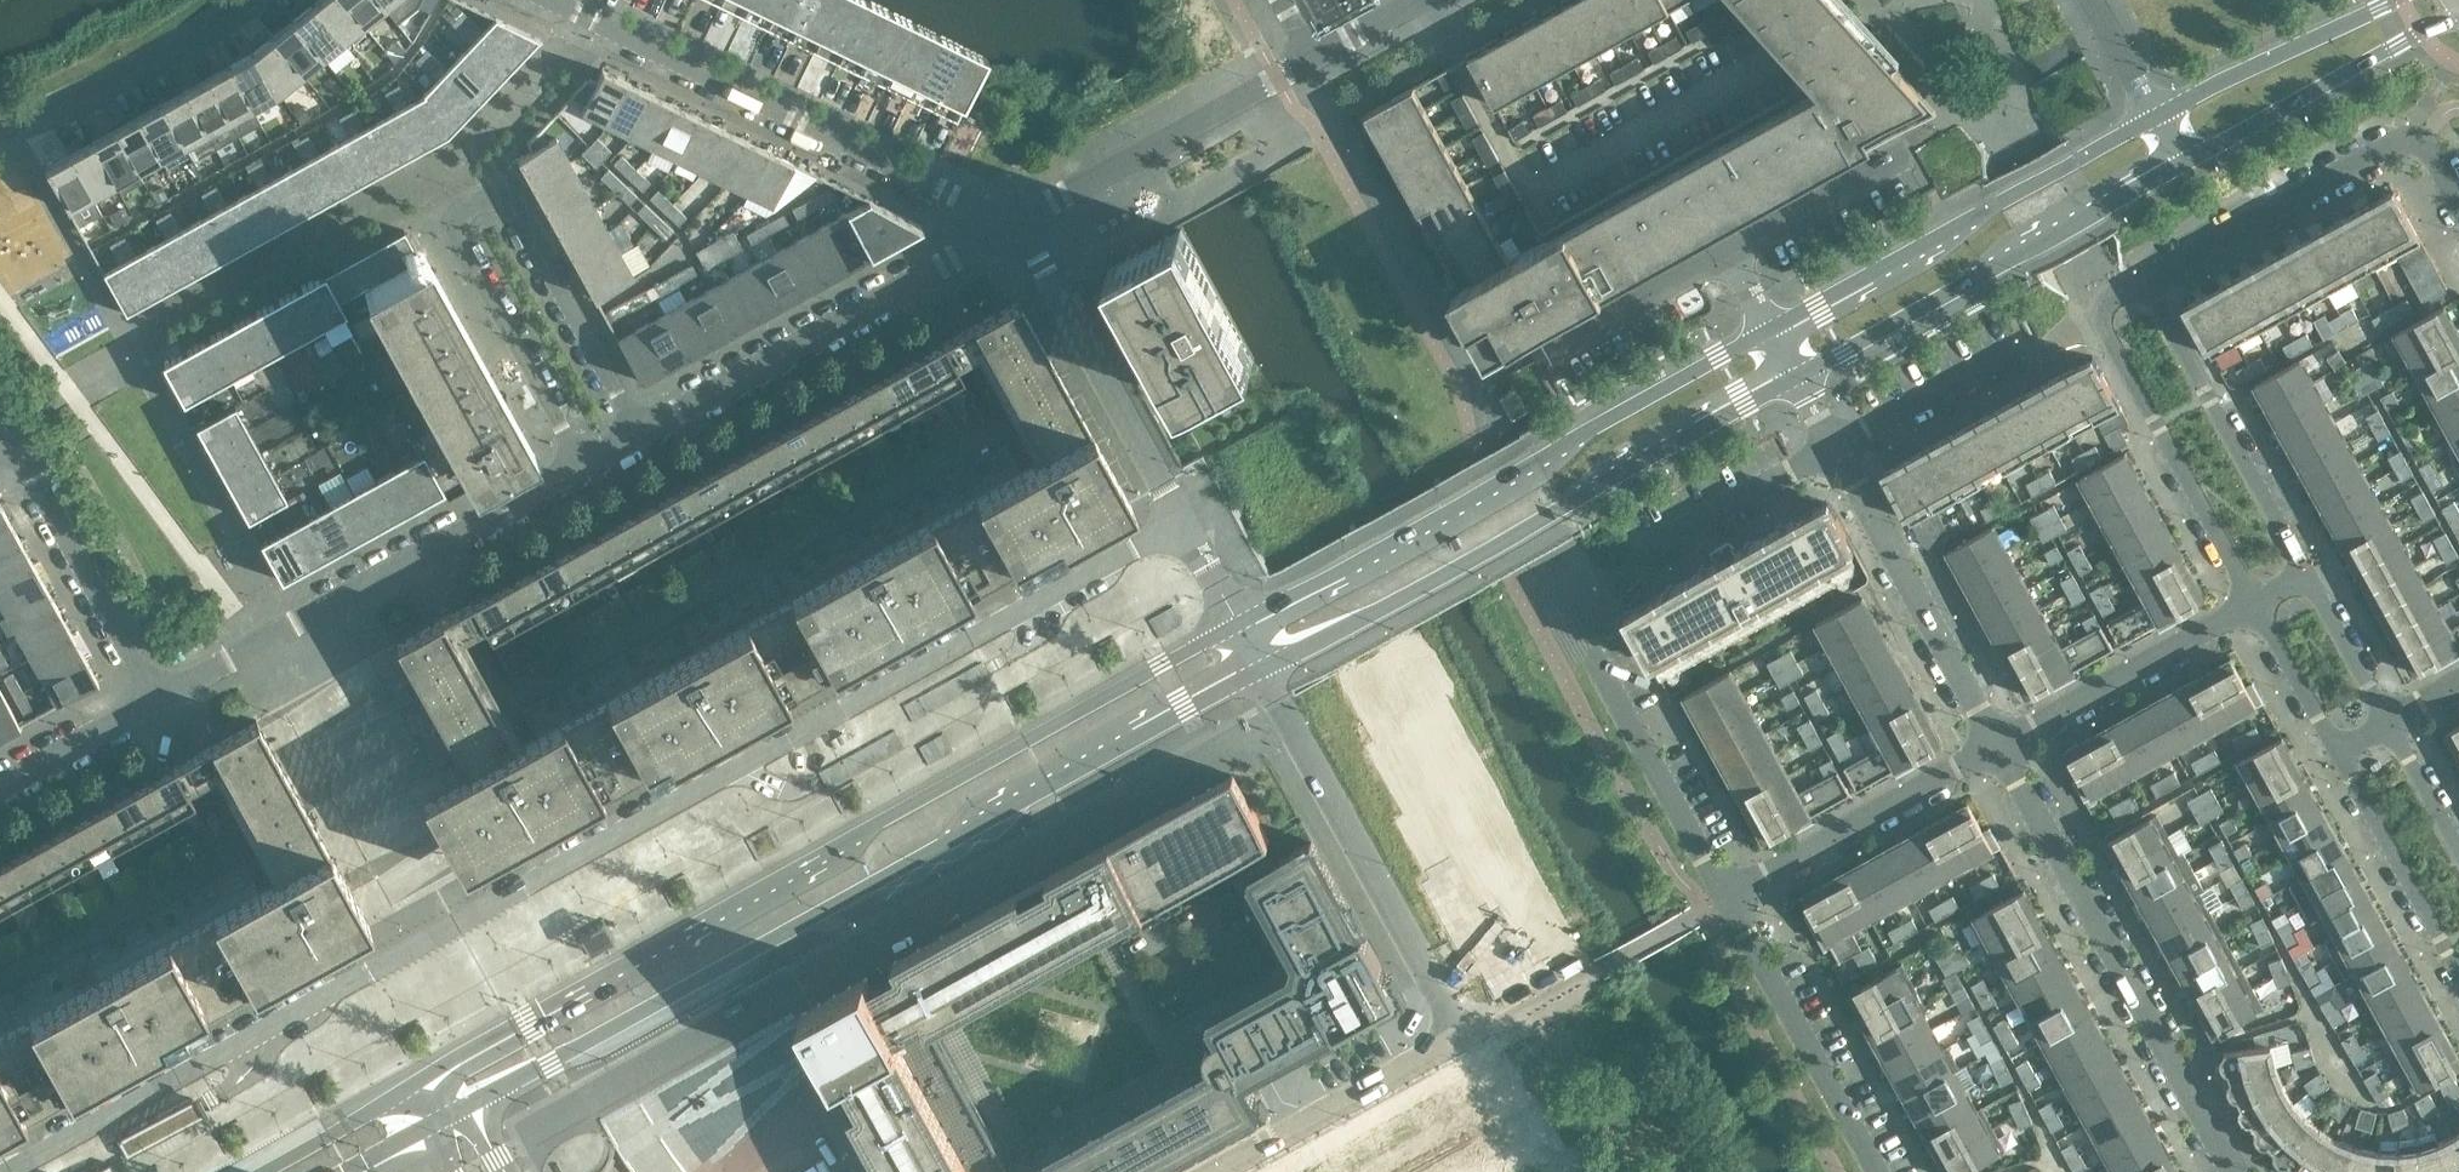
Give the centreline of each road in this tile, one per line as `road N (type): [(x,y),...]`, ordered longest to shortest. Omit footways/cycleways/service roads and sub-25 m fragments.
road 1 (secondary): [(473,1109),(1264,669)]
road 2 (secondary): [(1240,627),(451,1068)]
road 3 (secondary): [(1264,669),(1567,506),(1628,459),(1798,377)]
road 4 (secondary): [(1772,329),(1240,627)]
road 5 (residential): [(645,434),(522,214),(502,203),(474,208),(458,232),(461,246),(588,468)]
road 6 (residential): [(139,353),(479,163),(570,56),(589,17)]
road 7 (residential): [(2234,1171),(1998,746)]
road 8 (residential): [(589,17),(1021,228)]
road 9 (residential): [(1240,627),(1021,228)]
road 10 (secondary): [(1798,377),(2182,169)]
road 11 (secondary): [(2155,121),(1820,312),(1772,329)]
road 12 (residential): [(645,434),(1021,228)]
road 13 (residential): [(1467,1040),(1264,669)]
road 14 (residential): [(2146,279),(2110,303),(2107,332),(2255,604)]
road 15 (residential): [(286,634),(588,468)]
road 16 (residential): [(1998,746),(1836,447)]
road 17 (residential): [(2307,576),(2146,279)]
road 18 (residential): [(1021,228),(1316,65)]
road 19 (residential): [(1879,1171),(1724,894)]
road 20 (residential): [(286,634),(139,353)]
road 21 (secondary): [(2182,169),(2458,17)]
road 22 (residential): [(1724,894),(1998,746)]
road 23 (residential): [(2146,279),(2387,144),(2421,143)]
road 24 (residential): [(1998,746),(2255,604)]
road 25 (residential): [(16,451),(156,704)]
road 26 (residential): [(10,129),(118,86),(262,0)]
road 27 (secondary): [(2394,0),(2155,121)]
road 28 (residential): [(1467,1040),(1234,1171)]
road 29 (residential): [(1724,894),(1596,660)]
road 30 (residential): [(139,353),(10,129)]
road 31 (residential): [(2339,754),(2458,971)]
road 32 (residential): [(1644,550),(1836,447)]
road 33 (residential): [(1731,252),(1912,140)]
road 34 (residential): [(1836,447),(2018,344)]
road 35 (residential): [(1563,344),(1731,252)]
road 36 (residential): [(0,790),(156,704)]
road 37 (residential): [(2255,604),(2339,754)]
road 38 (residential): [(2391,723),(2307,576)]
road 39 (secondary): [(410,1094),(275,1171)]
road 40 (residential): [(156,704),(286,634)]
road 41 (residential): [(2458,849),(2391,723)]
road 42 (residential): [(2155,121),(2090,0)]
road 43 (residential): [(1316,65),(1433,0)]

